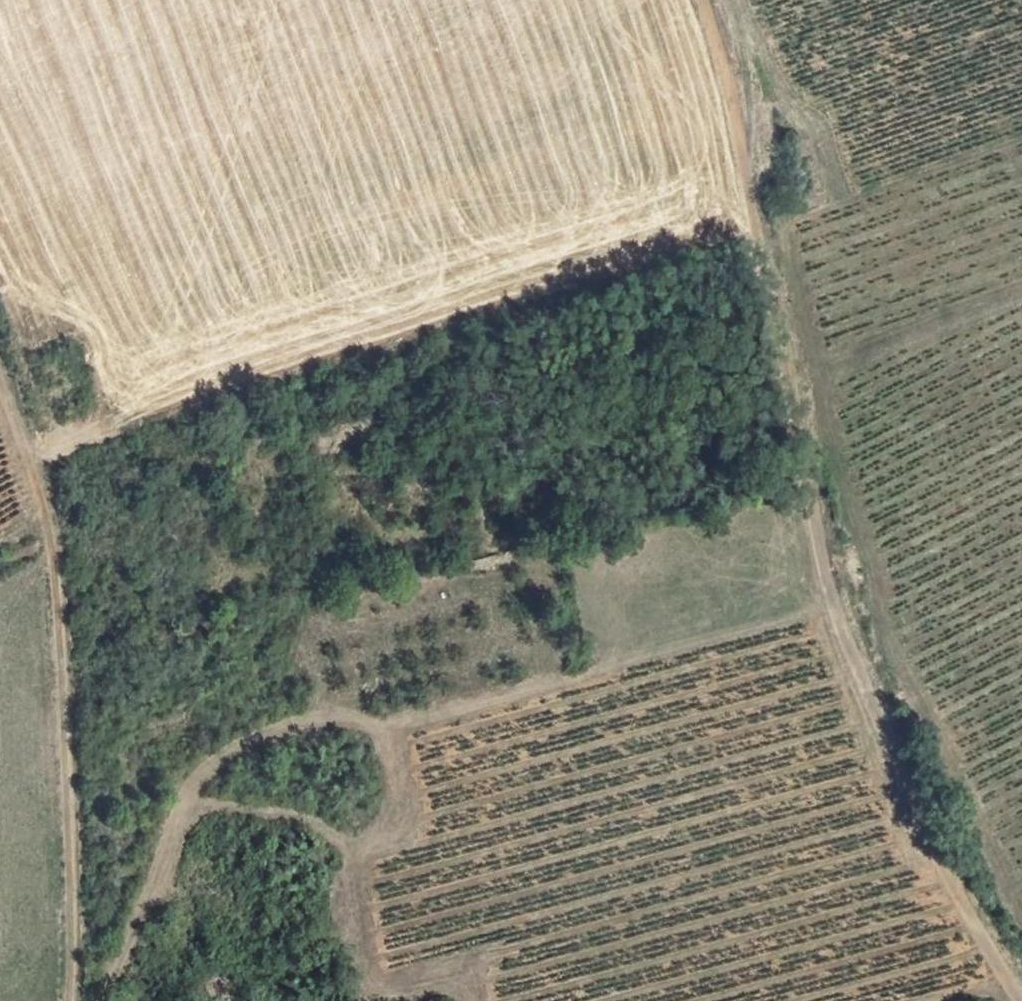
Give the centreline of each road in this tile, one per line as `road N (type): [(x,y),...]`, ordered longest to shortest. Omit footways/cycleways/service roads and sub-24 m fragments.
road 1 (track): [(698,0),(726,86),(825,582),(951,883),(1020,1000)]
road 2 (track): [(67,1000),(69,818),(54,529),(0,378)]

